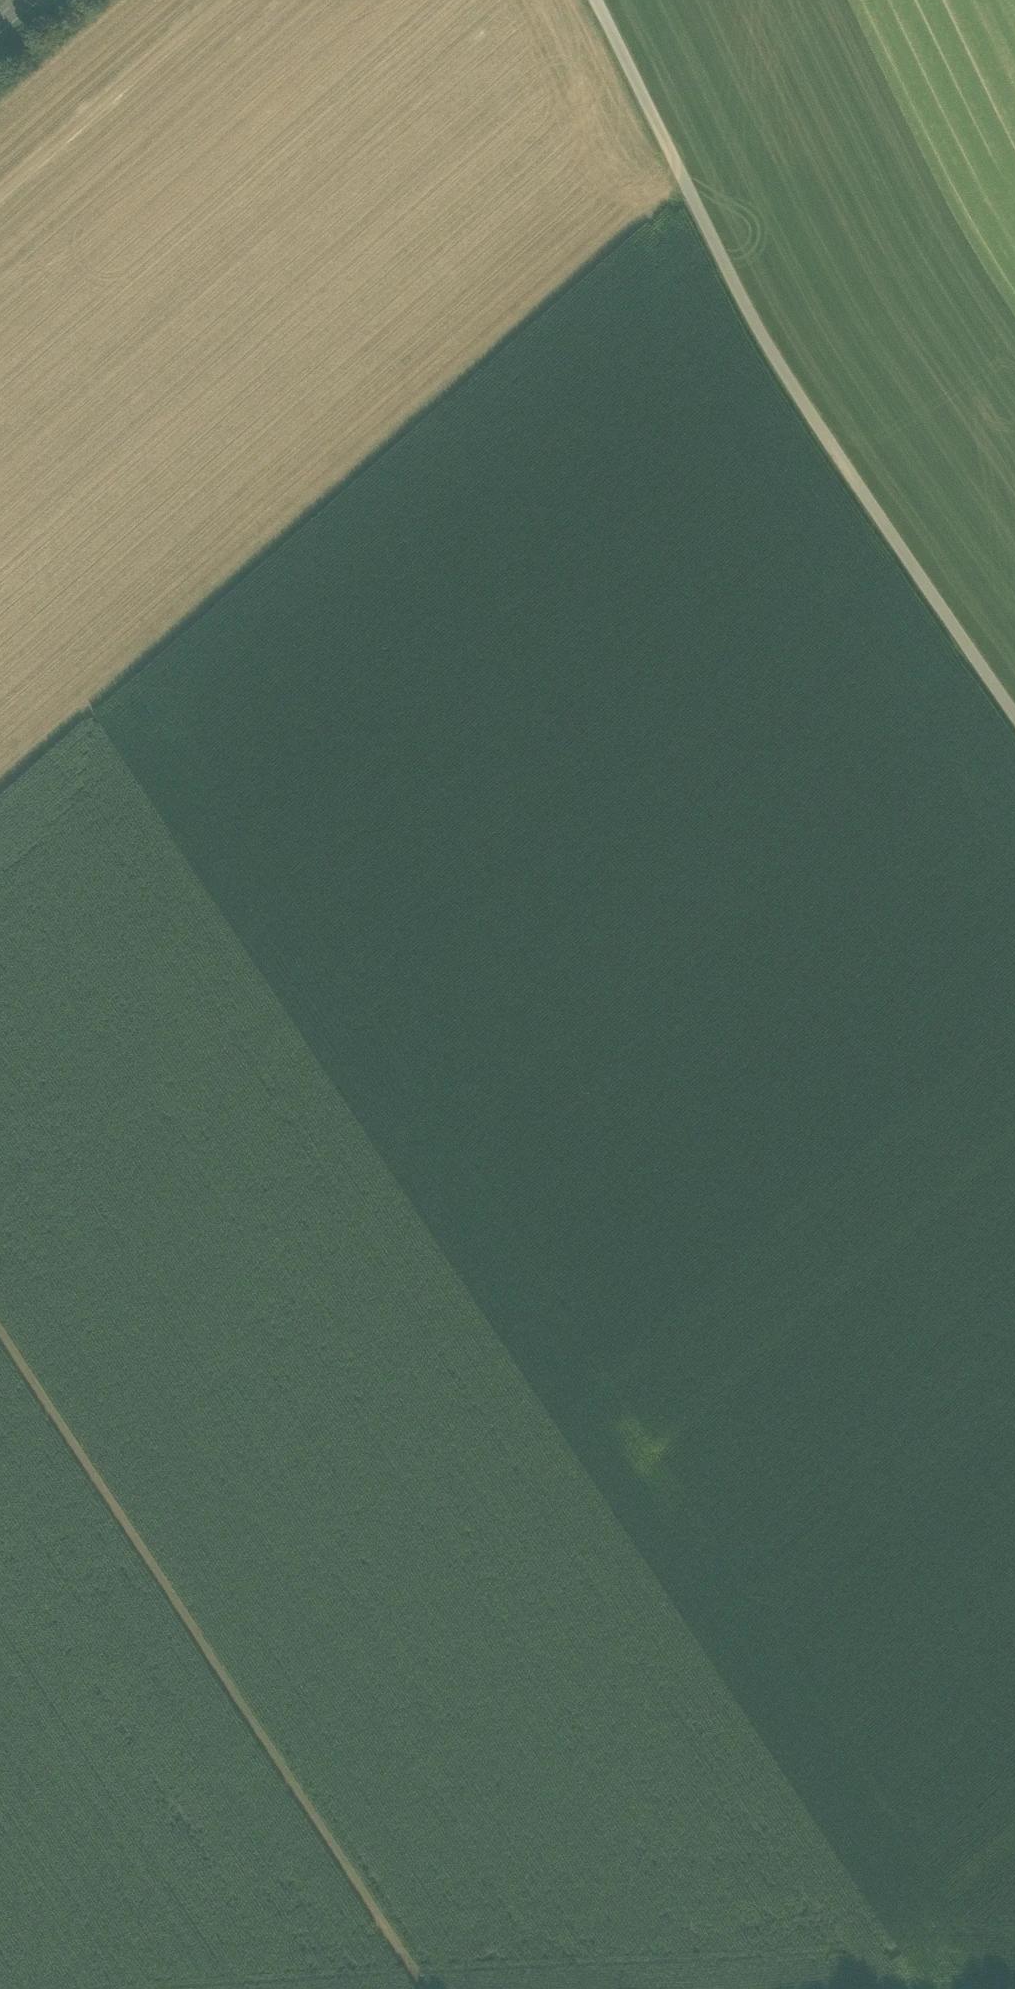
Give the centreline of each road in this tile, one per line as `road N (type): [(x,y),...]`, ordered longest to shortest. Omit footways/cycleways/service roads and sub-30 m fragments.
road 1 (unclassified): [(599,0),(777,359),(1014,714)]

